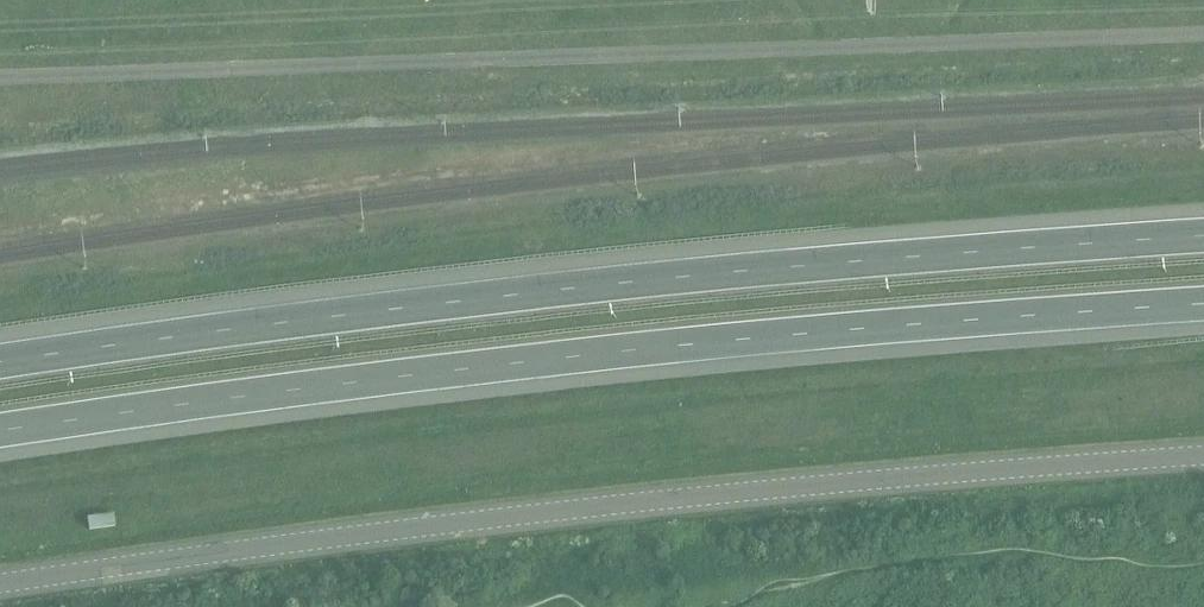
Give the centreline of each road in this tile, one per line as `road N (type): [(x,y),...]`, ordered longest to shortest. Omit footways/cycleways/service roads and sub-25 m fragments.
road 1 (trunk): [(1203,237),(865,260),(451,302),(0,364)]
road 2 (unclassified): [(0,585),(758,493),(1203,459)]
road 3 (trunk): [(0,429),(856,329),(1203,304)]

